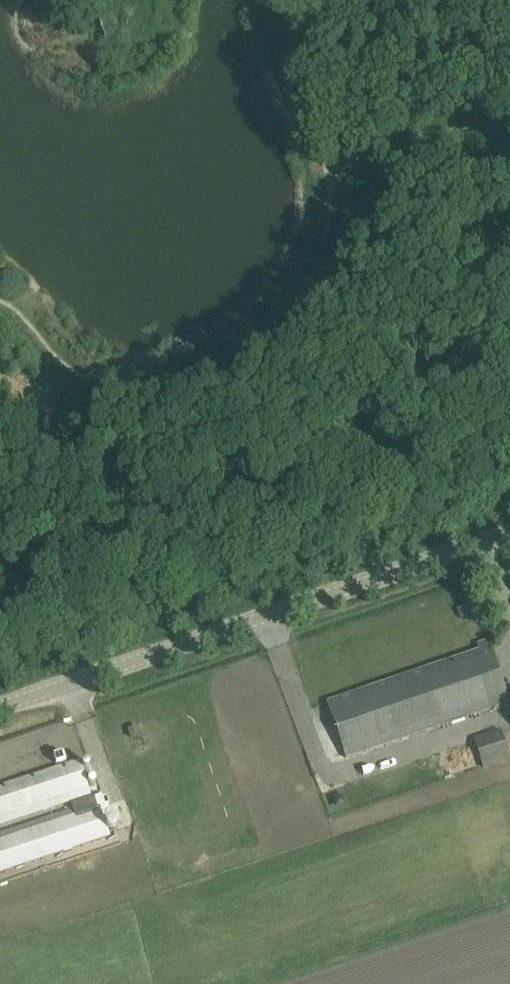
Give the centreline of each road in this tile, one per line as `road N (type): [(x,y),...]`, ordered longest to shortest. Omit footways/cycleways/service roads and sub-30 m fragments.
road 1 (unclassified): [(0,707),(509,534)]

